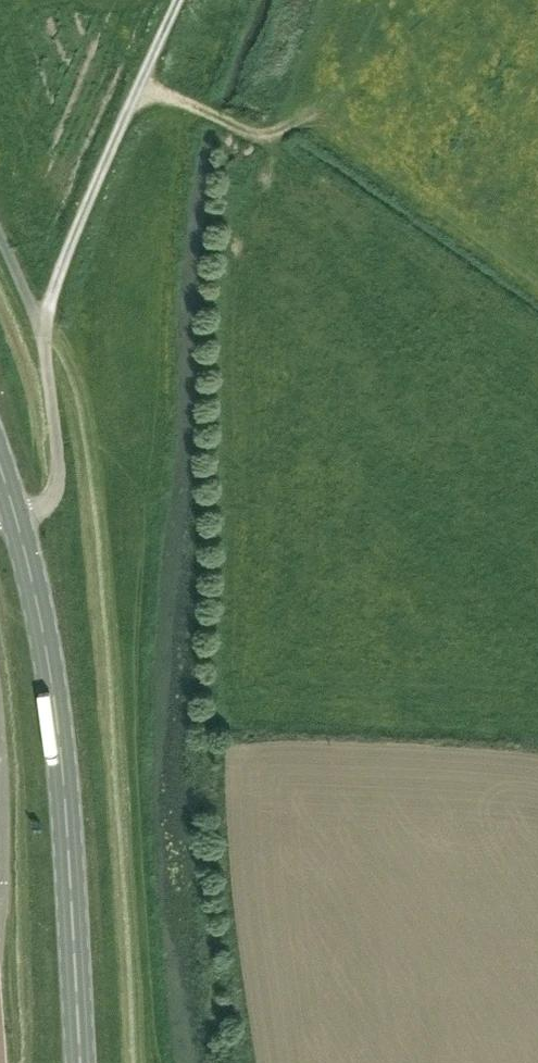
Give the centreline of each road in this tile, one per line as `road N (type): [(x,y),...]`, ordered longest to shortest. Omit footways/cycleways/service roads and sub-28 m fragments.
road 1 (secondary): [(79,1062),(65,787),(43,621),(15,515)]
road 2 (unclassified): [(45,333),(63,250),(174,0)]
road 3 (unclassified): [(15,515),(42,507),(57,484),(45,333)]
road 4 (unclassified): [(0,899),(0,744)]

